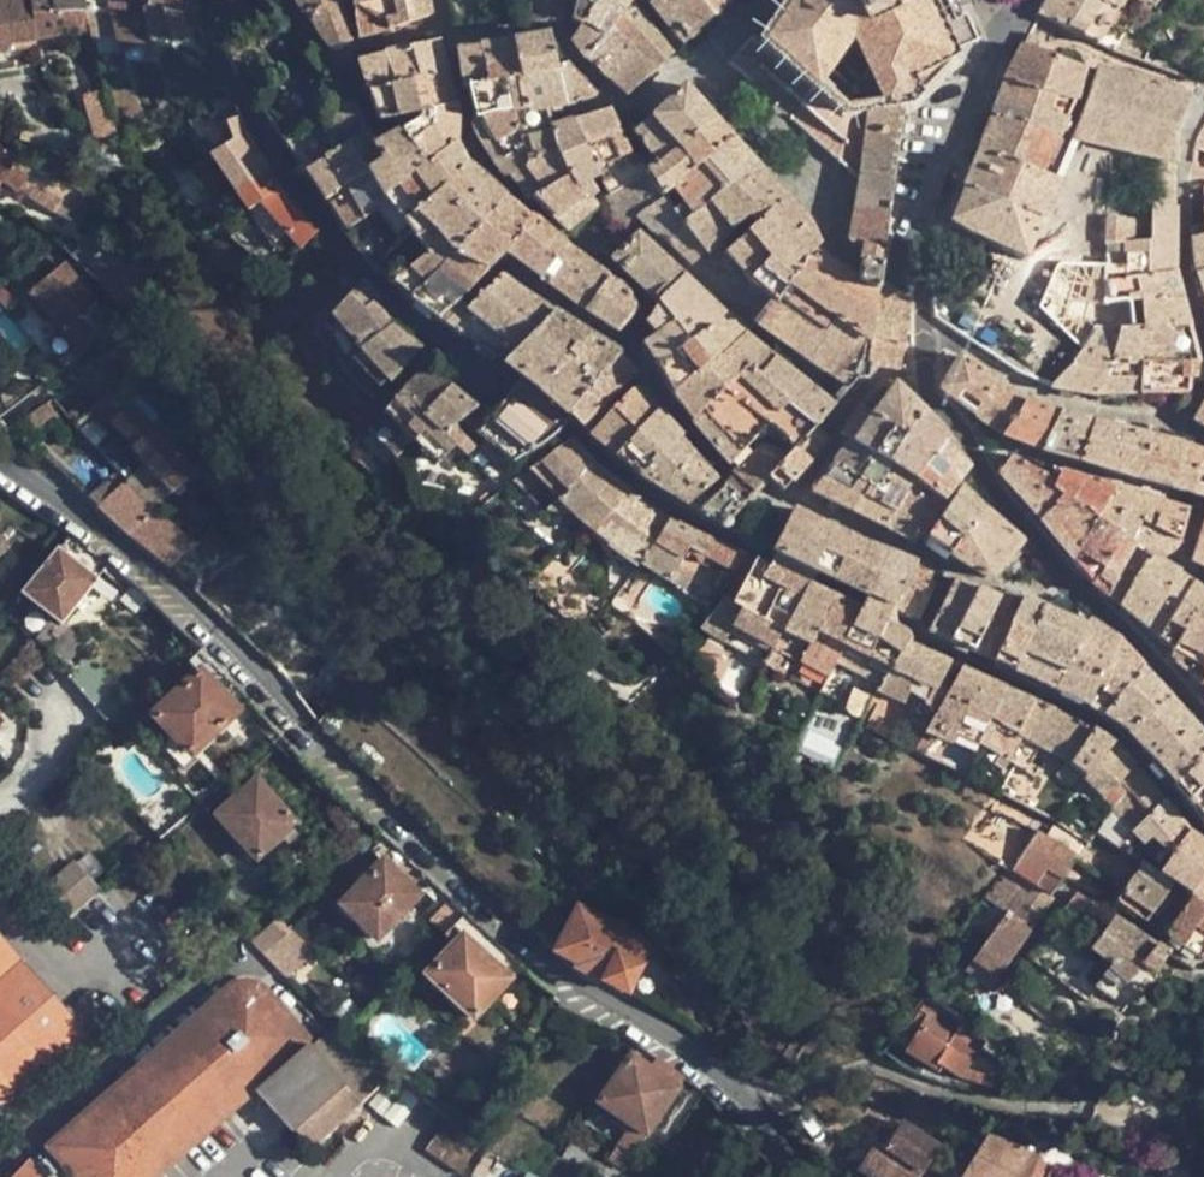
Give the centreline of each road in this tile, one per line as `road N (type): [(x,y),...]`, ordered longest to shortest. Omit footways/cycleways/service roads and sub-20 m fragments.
road 1 (residential): [(203,0),(217,45),(290,189),(427,324),(517,384),(617,473),(675,513),(1095,720),(1203,832)]
road 2 (residential): [(824,1176),(718,1084),(543,956),(145,572),(0,462)]
road 3 (residential): [(1035,0),(947,151),(931,203),(917,277),(926,371),(934,405),(1048,549),(1203,719)]
road 4 (residential): [(1203,112),(1185,155),(1180,210),(1193,315),(1203,340)]

